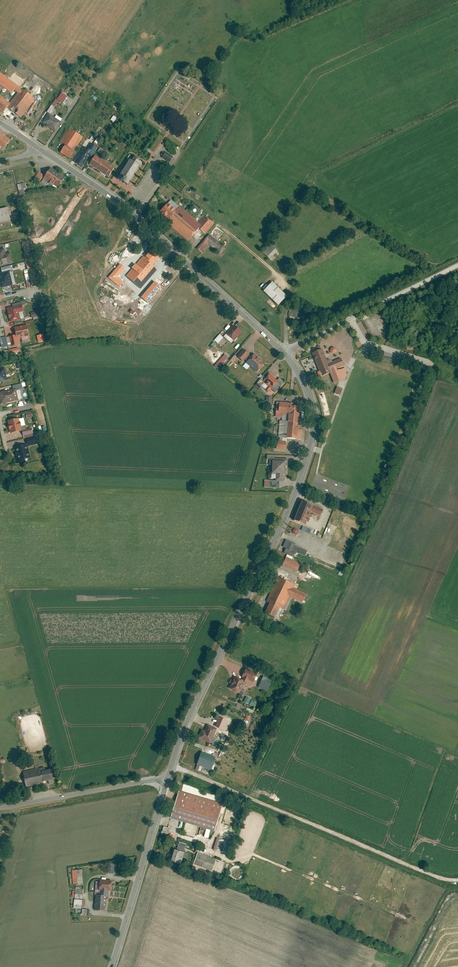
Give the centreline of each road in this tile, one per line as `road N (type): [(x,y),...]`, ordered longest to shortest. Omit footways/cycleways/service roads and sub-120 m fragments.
road 1 (tertiary): [(168,778),(309,447),(310,401),(284,353)]
road 2 (track): [(457,878),(171,766)]
road 3 (tertiary): [(284,353),(89,182)]
road 4 (tertiary): [(111,966),(168,778)]
road 5 (unclassified): [(457,264),(284,353)]
road 6 (unclassified): [(168,778),(0,809)]
road 7 (residential): [(89,182),(48,238),(25,244),(36,288)]
road 8 (track): [(351,320),(362,342),(457,376)]

